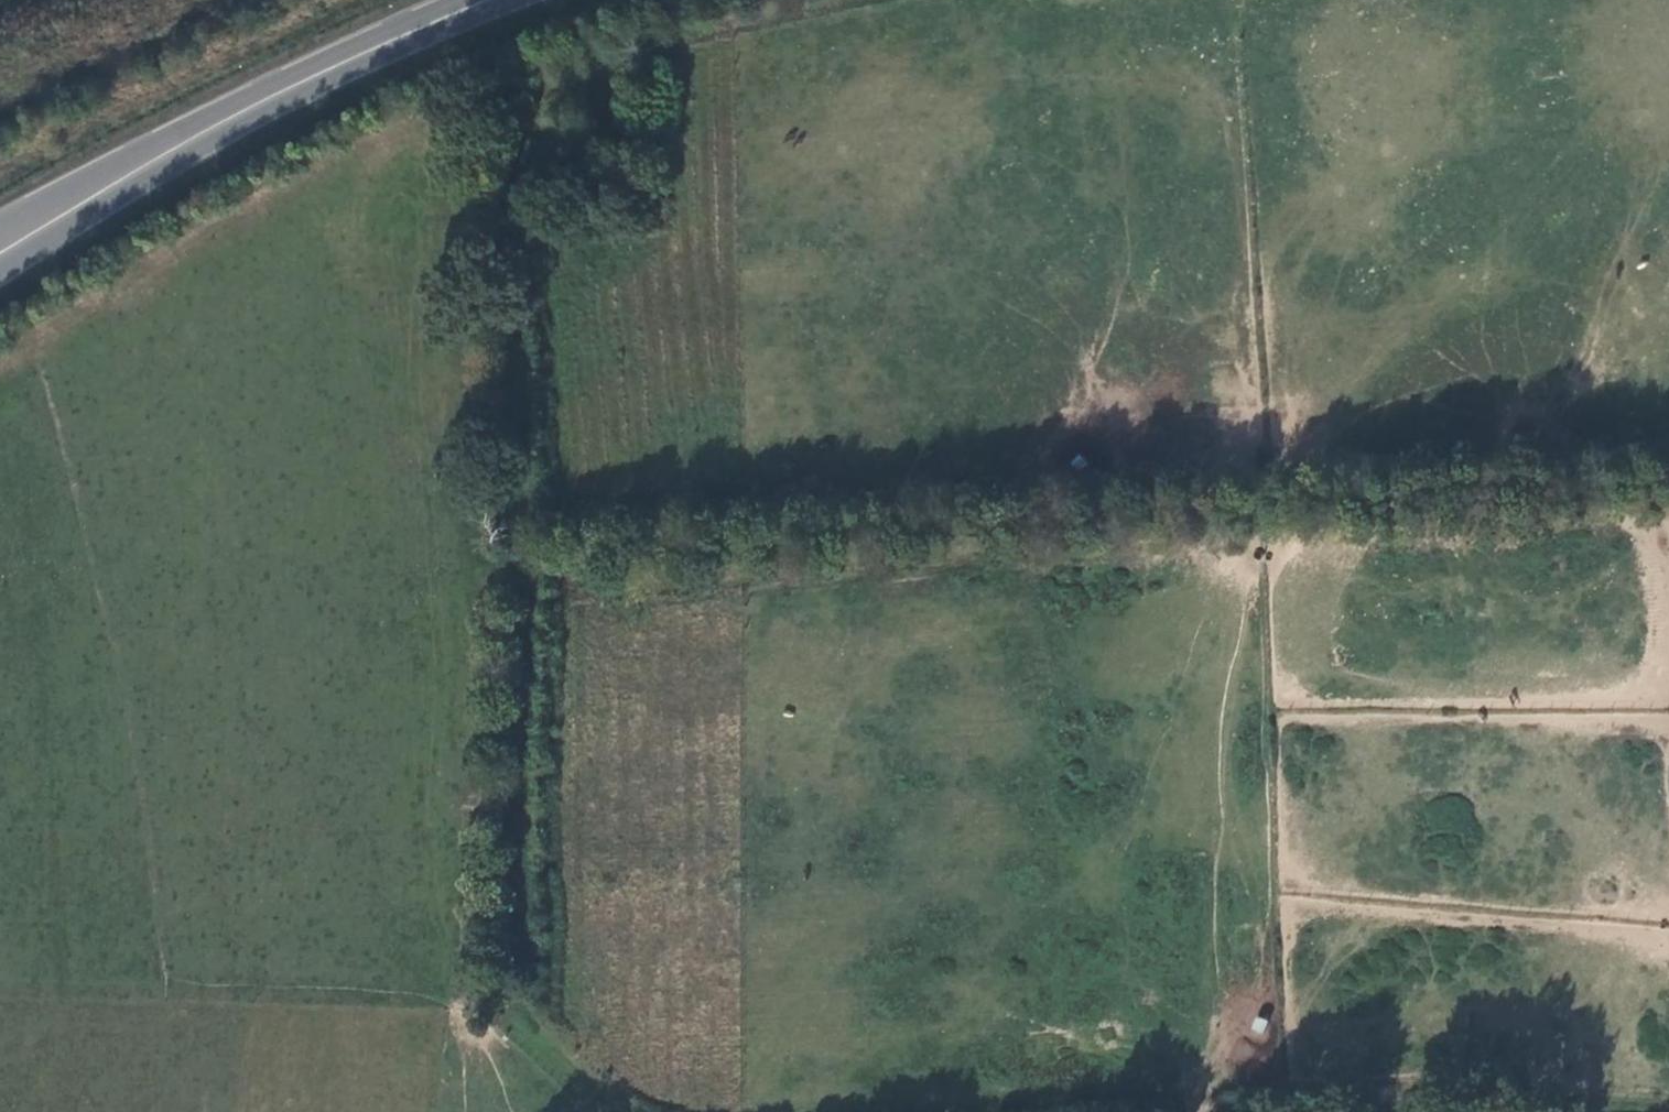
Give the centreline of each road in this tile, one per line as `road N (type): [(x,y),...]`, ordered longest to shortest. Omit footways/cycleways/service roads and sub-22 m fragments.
road 1 (primary): [(501,0),(296,89),(0,256)]

